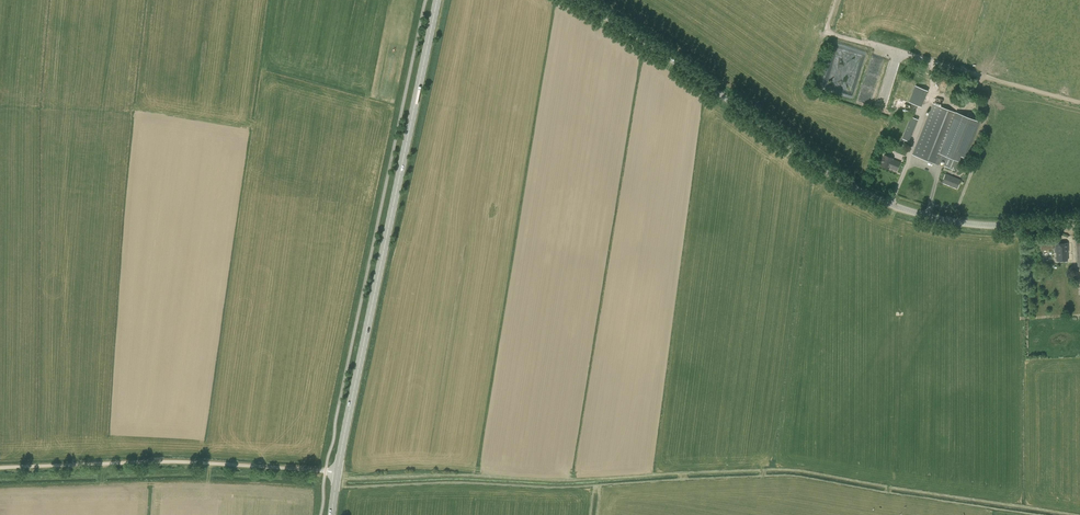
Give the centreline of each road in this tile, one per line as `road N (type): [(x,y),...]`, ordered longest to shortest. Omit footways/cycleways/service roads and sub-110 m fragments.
road 1 (unclassified): [(581,0),(864,191),(949,220),(1079,220)]
road 2 (primary): [(338,470),(437,0)]
road 3 (unclassified): [(0,467),(155,460),(338,470)]
road 4 (track): [(1079,102),(835,35),(828,23),(836,0)]

